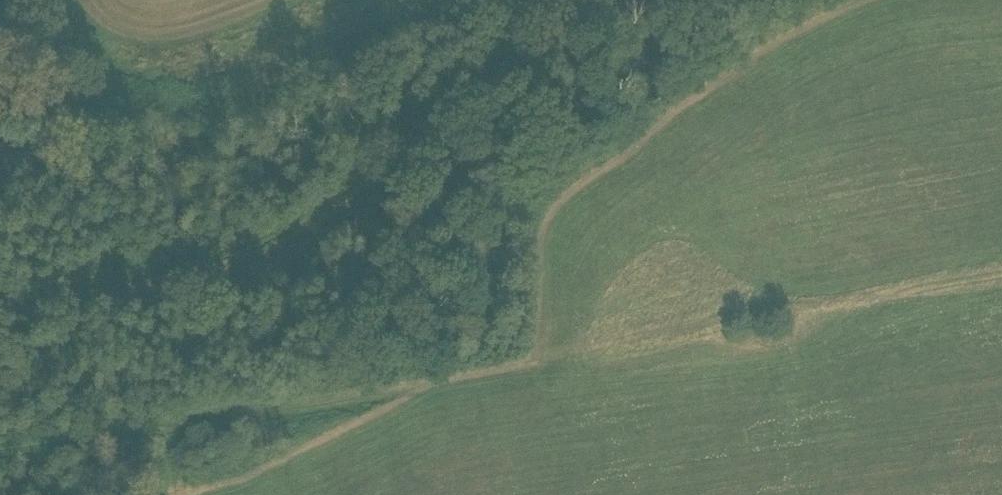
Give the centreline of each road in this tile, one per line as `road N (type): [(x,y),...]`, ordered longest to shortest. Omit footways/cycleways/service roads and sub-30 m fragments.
road 1 (track): [(1001,273),(0,447)]

